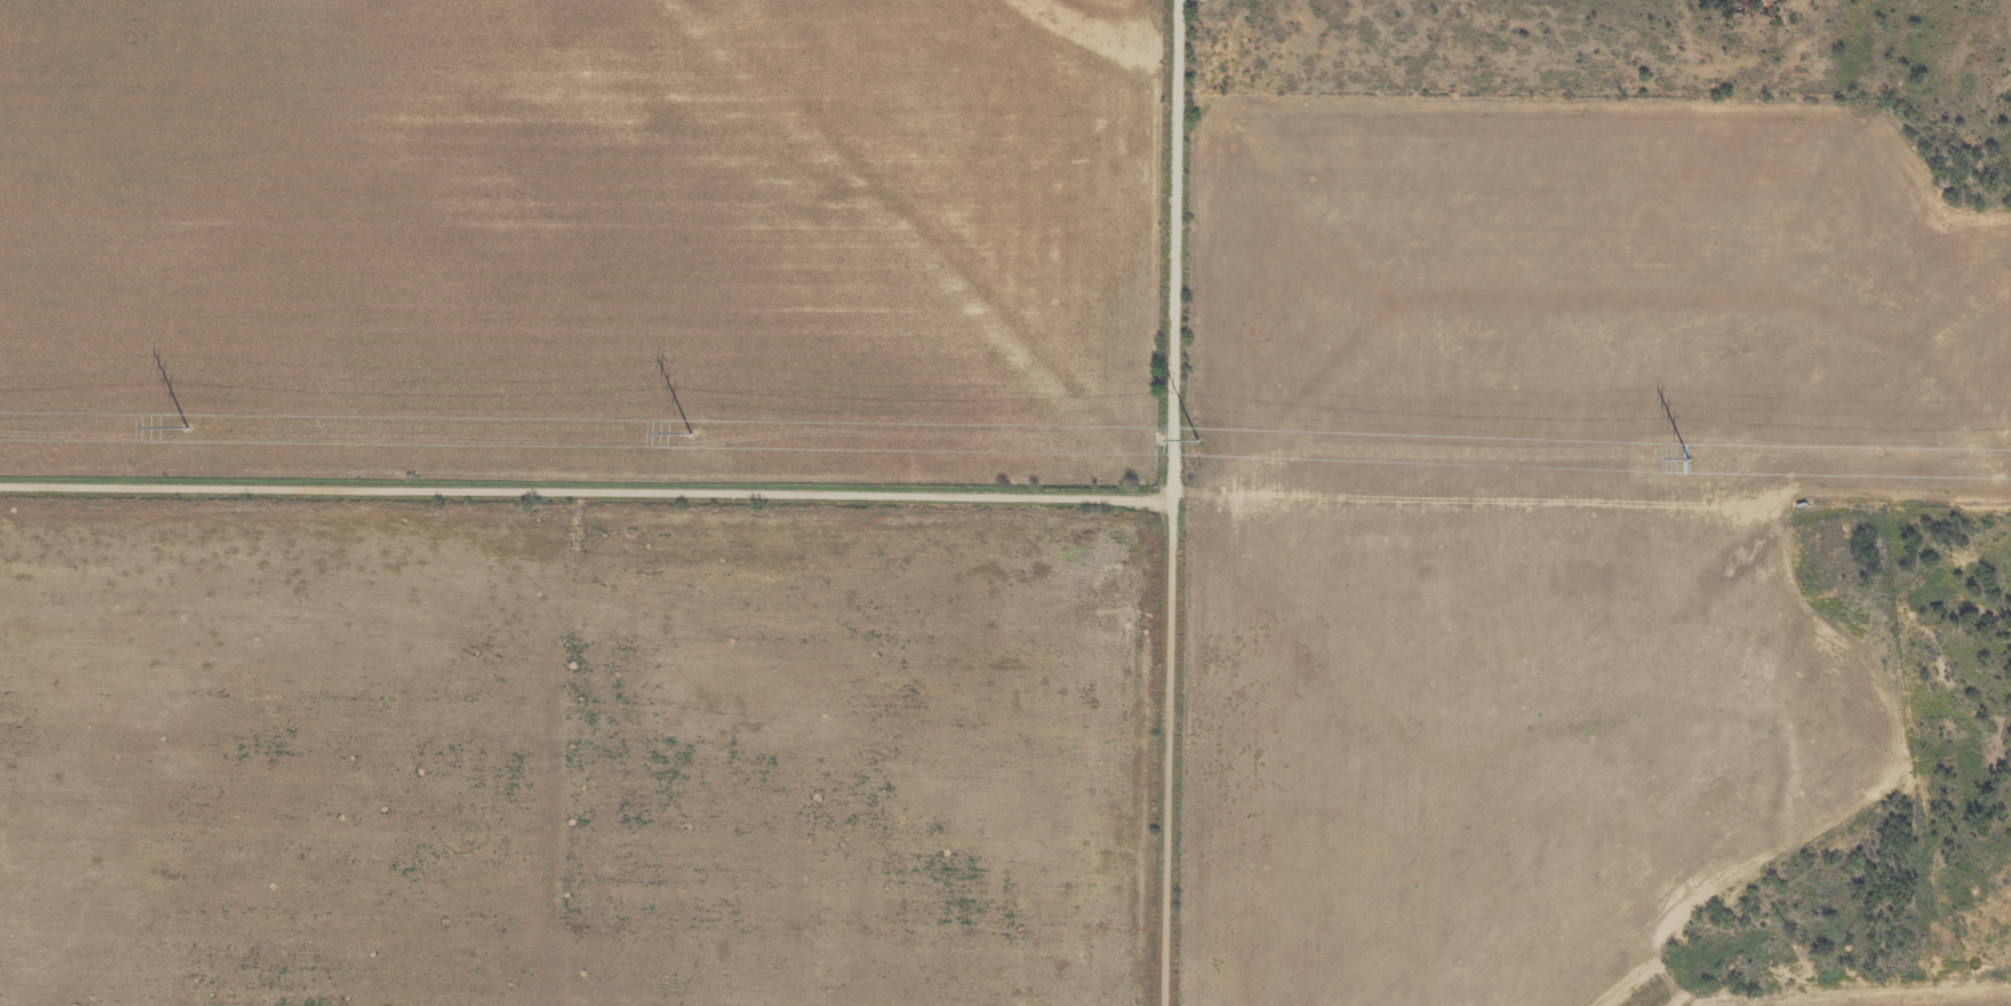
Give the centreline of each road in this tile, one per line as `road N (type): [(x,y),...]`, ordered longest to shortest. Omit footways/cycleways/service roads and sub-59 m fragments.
road 1 (residential): [(1176,495),(0,483)]
road 2 (residential): [(1181,0),(1168,1005)]

